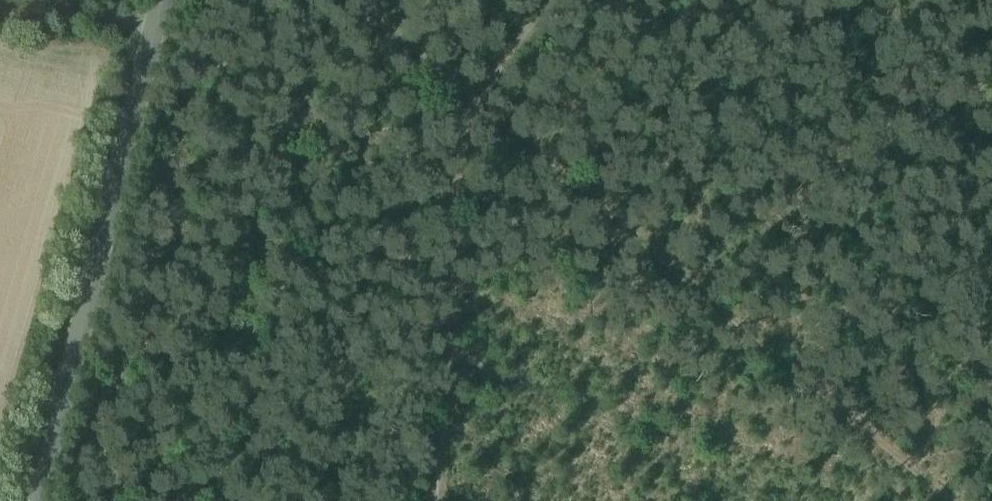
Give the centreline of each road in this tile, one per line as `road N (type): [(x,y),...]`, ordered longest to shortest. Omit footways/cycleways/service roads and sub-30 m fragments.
road 1 (track): [(952,500),(347,0)]
road 2 (track): [(439,500),(448,210),(478,109),(550,0)]
road 3 (unclassified): [(162,0),(32,500)]

